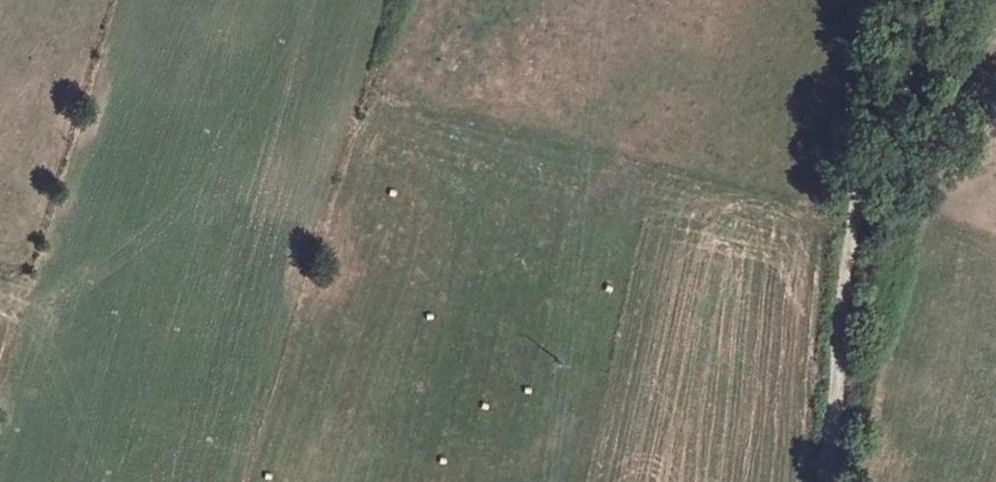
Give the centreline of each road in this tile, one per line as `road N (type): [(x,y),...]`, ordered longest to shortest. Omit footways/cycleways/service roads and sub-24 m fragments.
road 1 (track): [(933,0),(873,143),(852,239),(823,481)]

